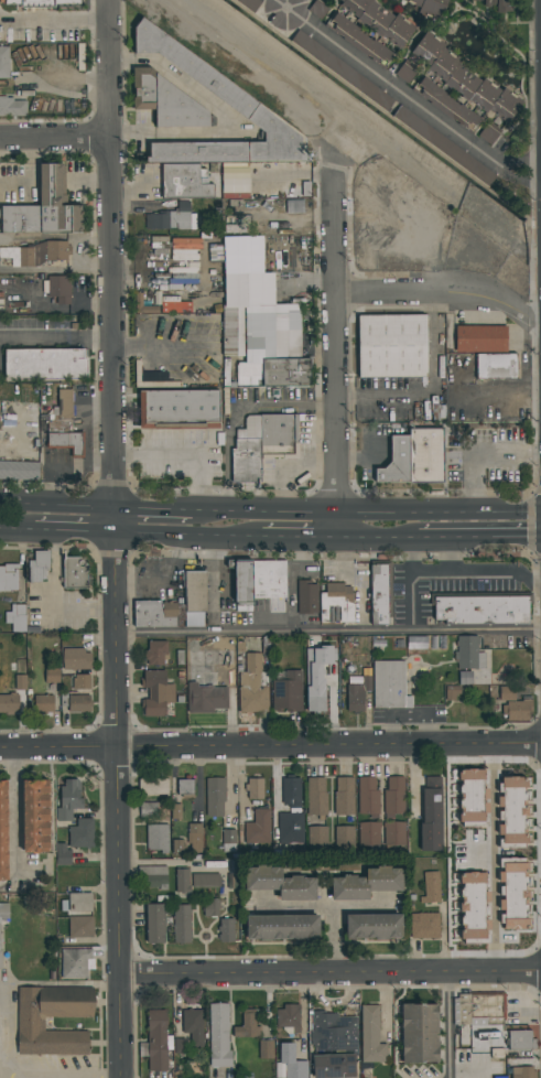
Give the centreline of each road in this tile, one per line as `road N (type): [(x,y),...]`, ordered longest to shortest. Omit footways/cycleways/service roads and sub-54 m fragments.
road 1 (residential): [(105,0),(121,1077)]
road 2 (residential): [(0,750),(540,746)]
road 3 (residential): [(122,974),(540,973)]
road 4 (residential): [(335,158),(337,538)]
road 5 (primary): [(540,511),(193,508)]
road 6 (residential): [(540,185),(274,0)]
road 7 (primary): [(110,533),(337,538)]
road 8 (residential): [(336,292),(487,289),(540,317)]
road 9 (primary): [(414,538),(540,539)]

